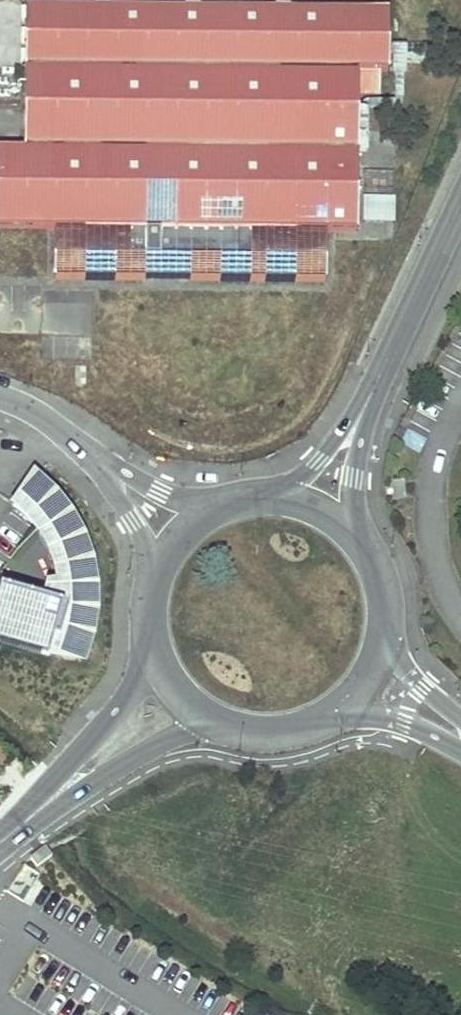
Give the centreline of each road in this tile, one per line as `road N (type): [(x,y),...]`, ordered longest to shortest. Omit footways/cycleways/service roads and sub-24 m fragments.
road 1 (residential): [(355,427),(460,203)]
road 2 (unclassified): [(154,649),(140,681),(4,838)]
road 3 (unclassified): [(4,838),(210,717)]
road 4 (unclassified): [(284,495),(237,497),(181,530),(151,585),(154,649)]
road 5 (unclassified): [(332,713),(390,717),(460,745)]
road 6 (unclassified): [(210,717),(285,730),(332,713)]
road 7 (unclassified): [(383,641),(385,589),(353,529)]

